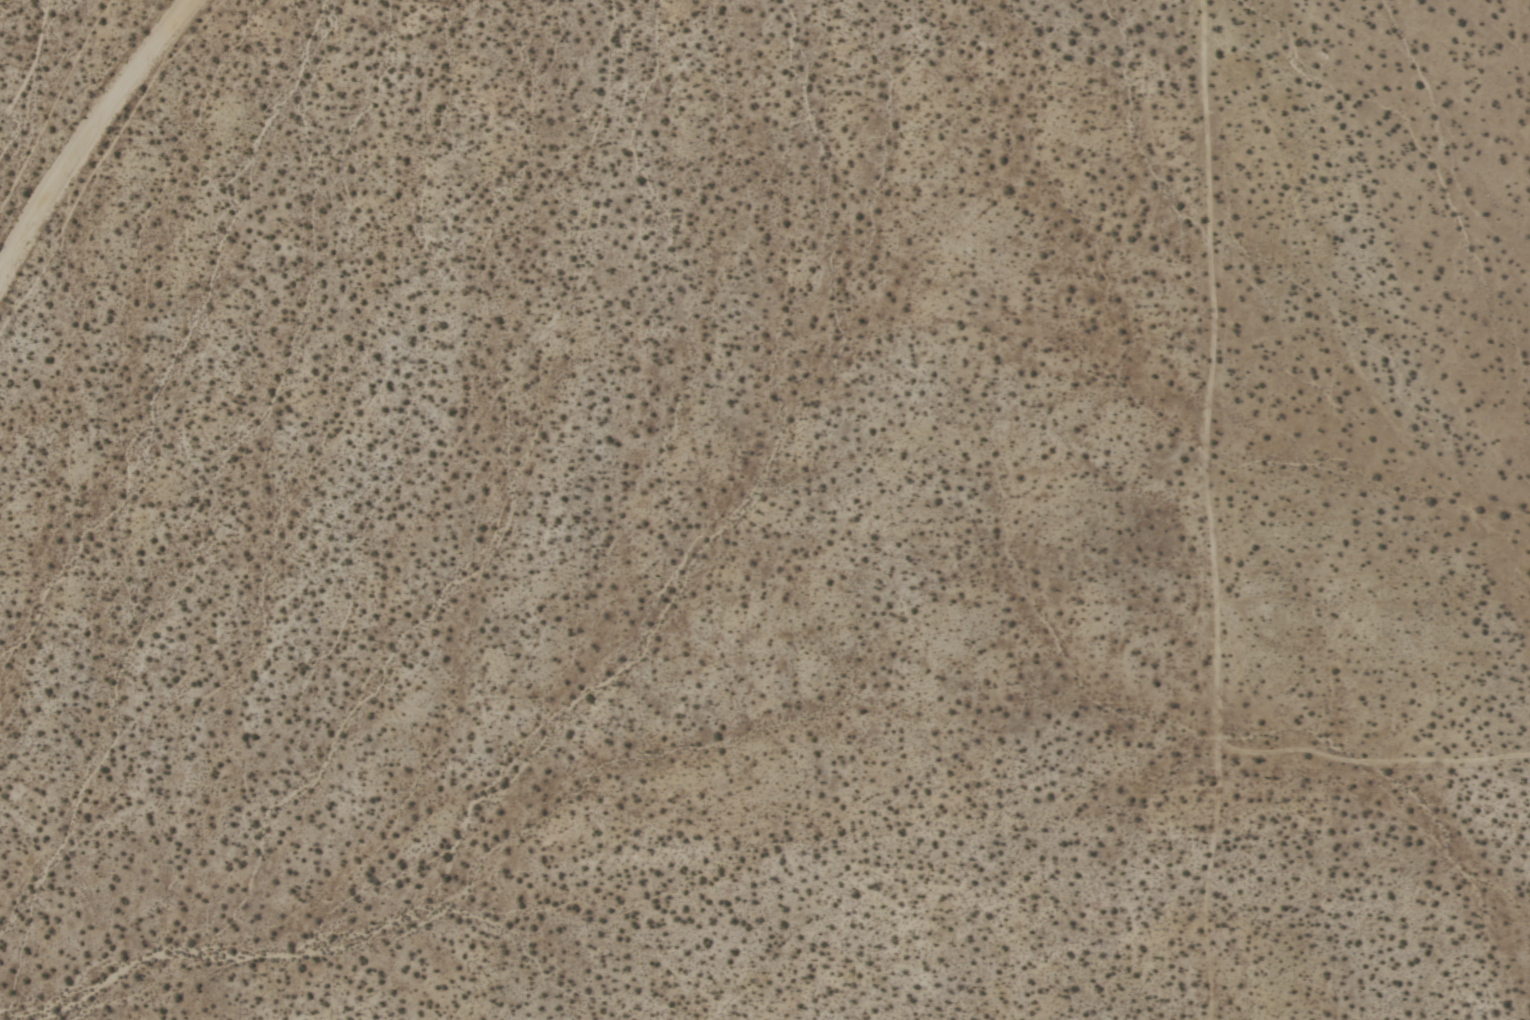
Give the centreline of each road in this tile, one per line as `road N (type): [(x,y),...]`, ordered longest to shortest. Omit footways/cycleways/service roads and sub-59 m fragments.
road 1 (track): [(0,277),(91,128),(193,0)]

